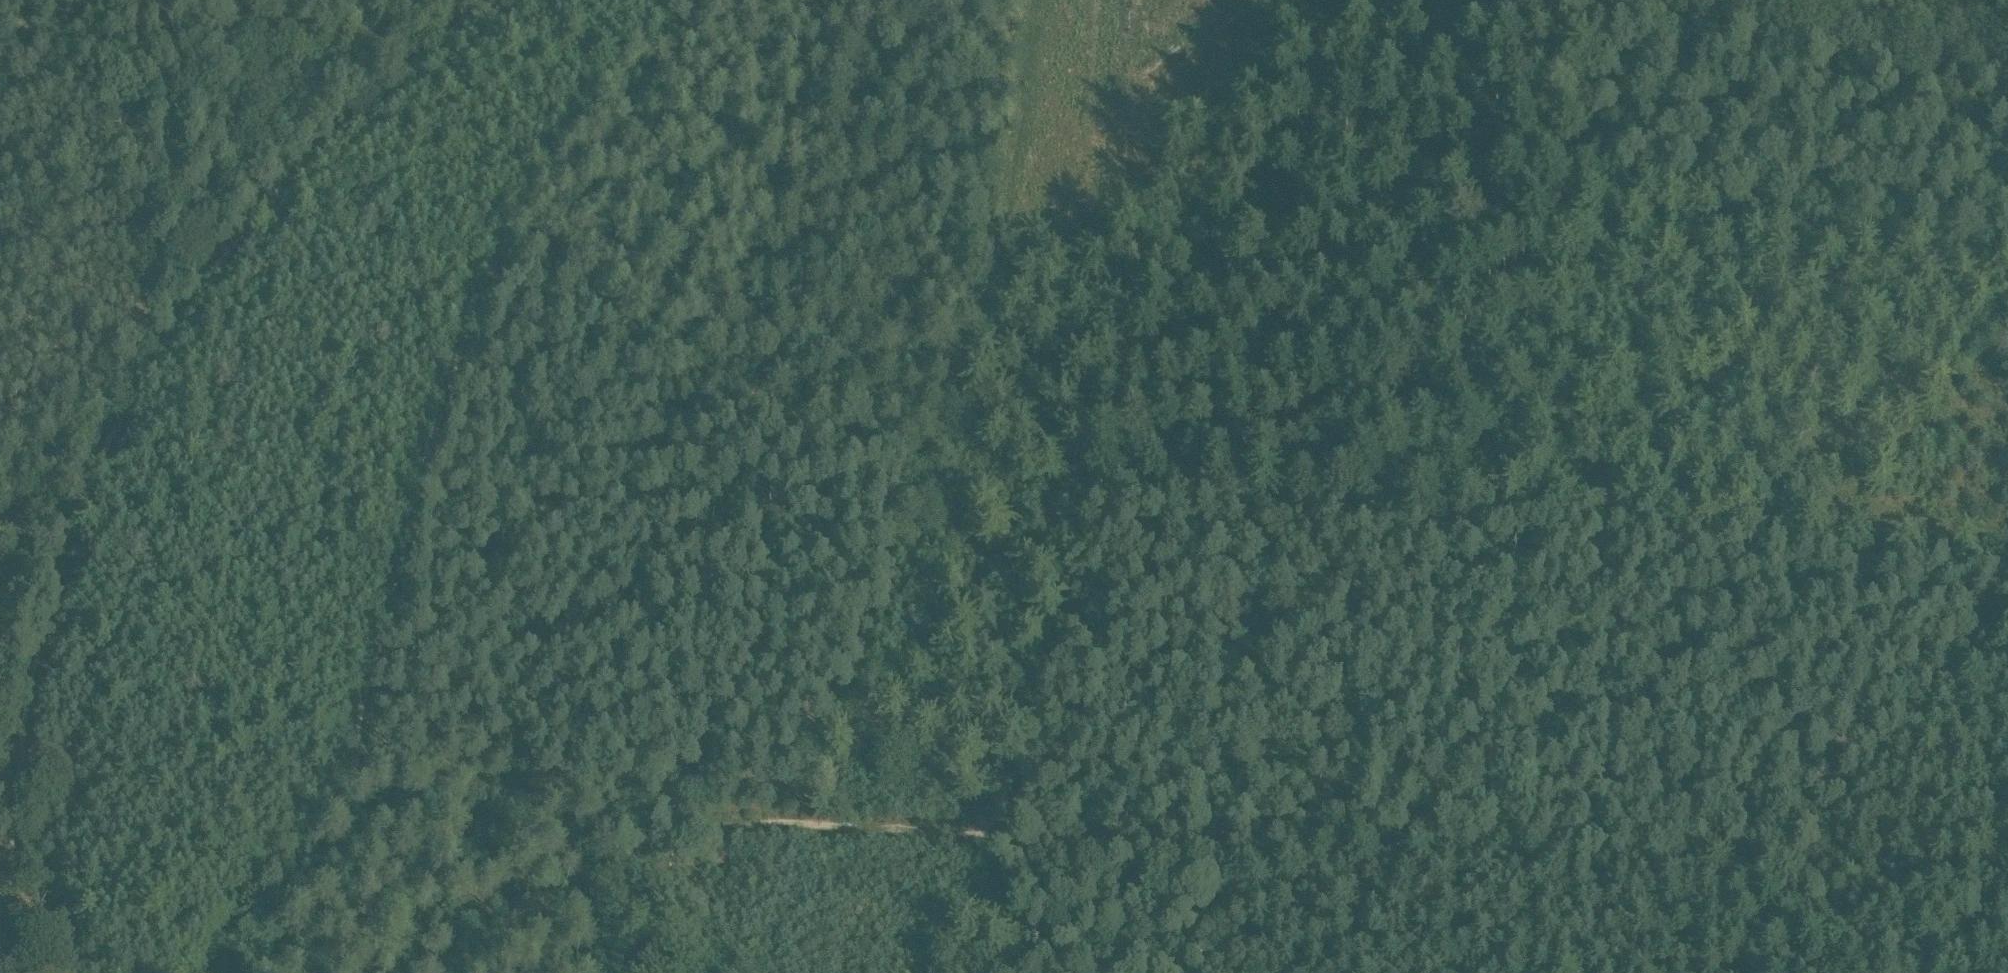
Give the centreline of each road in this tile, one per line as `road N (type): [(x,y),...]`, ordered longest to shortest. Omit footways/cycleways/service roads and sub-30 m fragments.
road 1 (track): [(263,215),(470,269),(360,768),(735,834),(1167,840),(2007,883)]
road 2 (track): [(38,972),(33,726),(60,540)]
road 3 (track): [(60,540),(166,331),(263,215)]
road 4 (track): [(263,215),(390,76),(512,0)]

